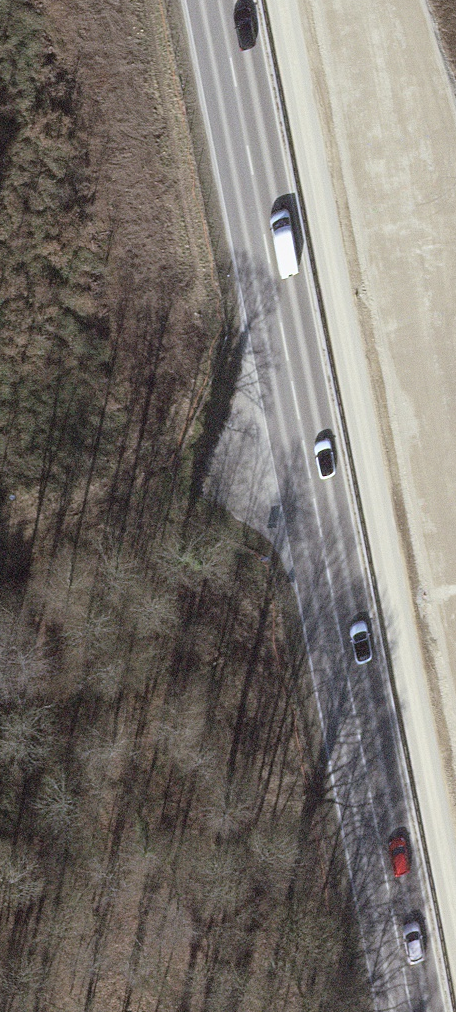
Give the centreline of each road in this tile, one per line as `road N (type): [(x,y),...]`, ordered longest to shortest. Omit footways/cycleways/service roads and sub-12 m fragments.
road 1 (primary): [(411,1011),(219,0)]
road 2 (track): [(0,539),(308,465)]

